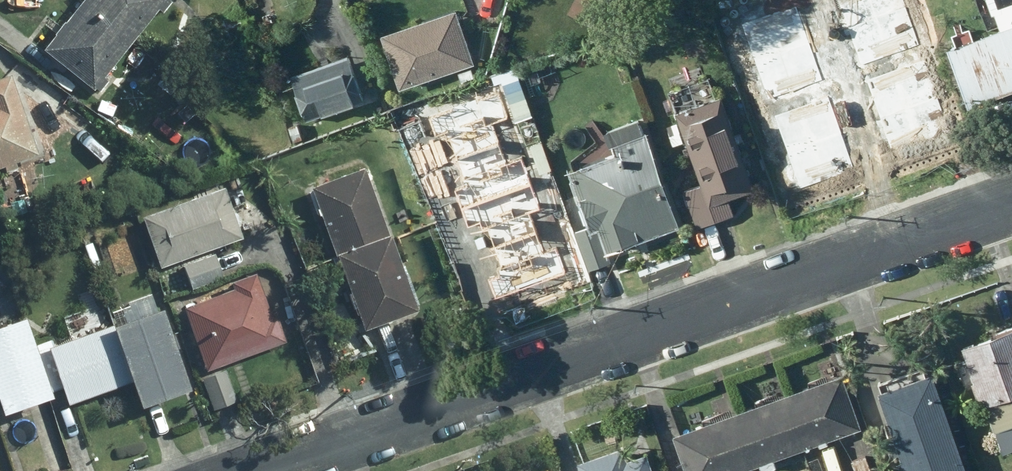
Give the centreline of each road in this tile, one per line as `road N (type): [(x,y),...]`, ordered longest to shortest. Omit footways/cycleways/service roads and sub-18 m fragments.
road 1 (residential): [(258,470),(1011,204)]

